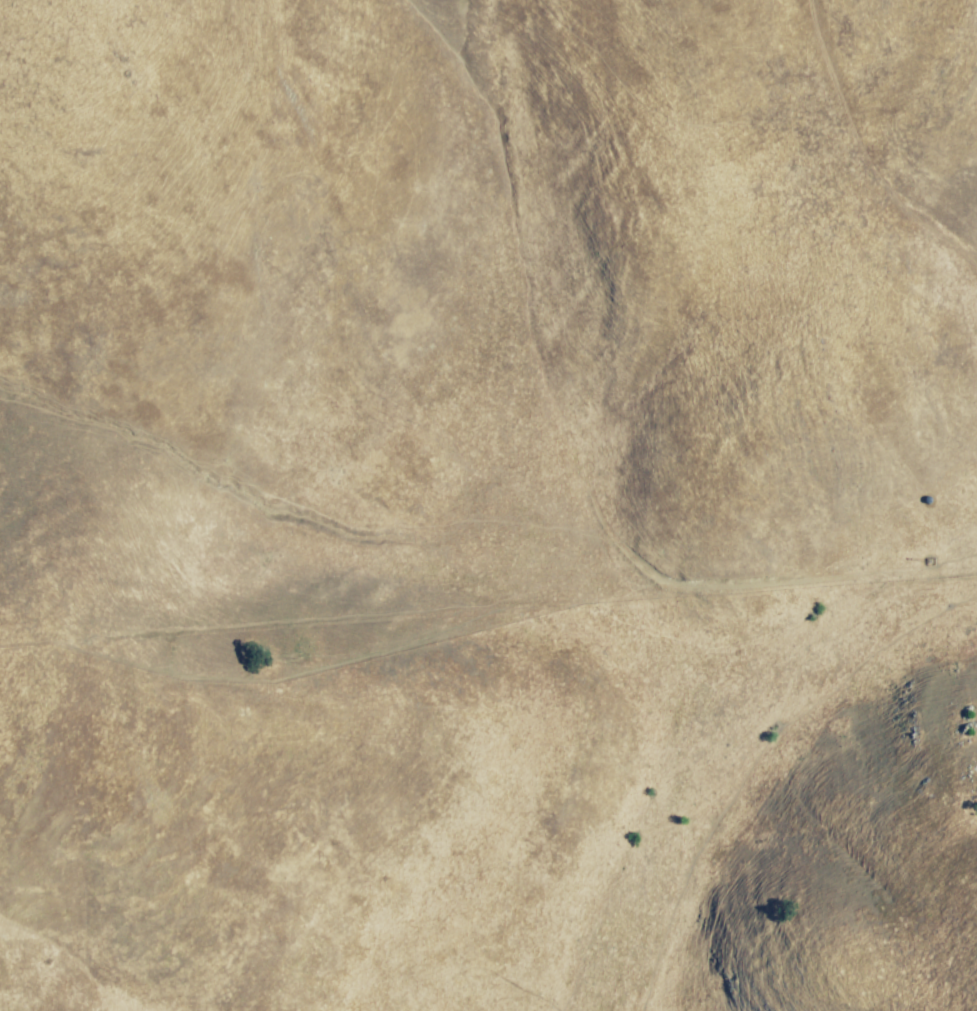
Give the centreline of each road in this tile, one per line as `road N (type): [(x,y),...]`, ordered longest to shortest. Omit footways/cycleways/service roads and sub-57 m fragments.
road 1 (track): [(674,1010),(764,820),(976,594)]

